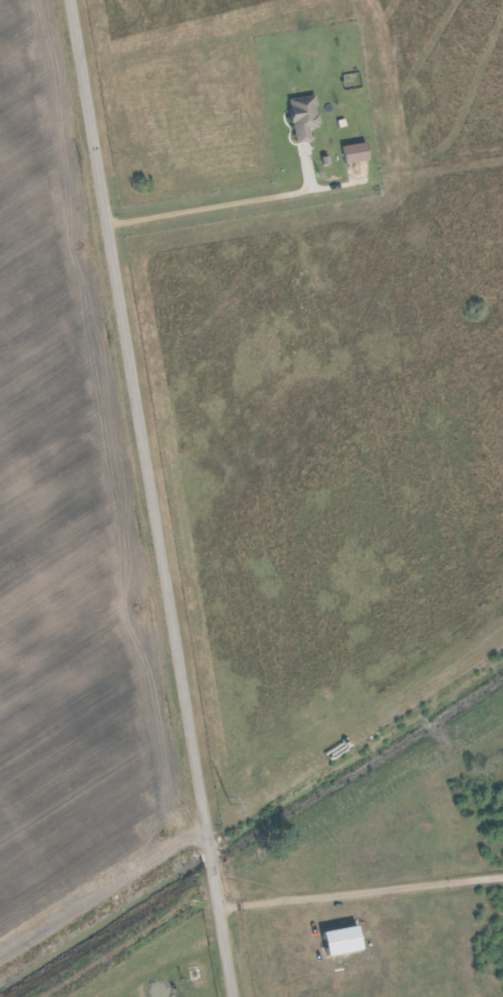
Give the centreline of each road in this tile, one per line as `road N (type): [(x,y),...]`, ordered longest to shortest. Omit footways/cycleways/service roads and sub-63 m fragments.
road 1 (residential): [(237,996),(73,0)]

